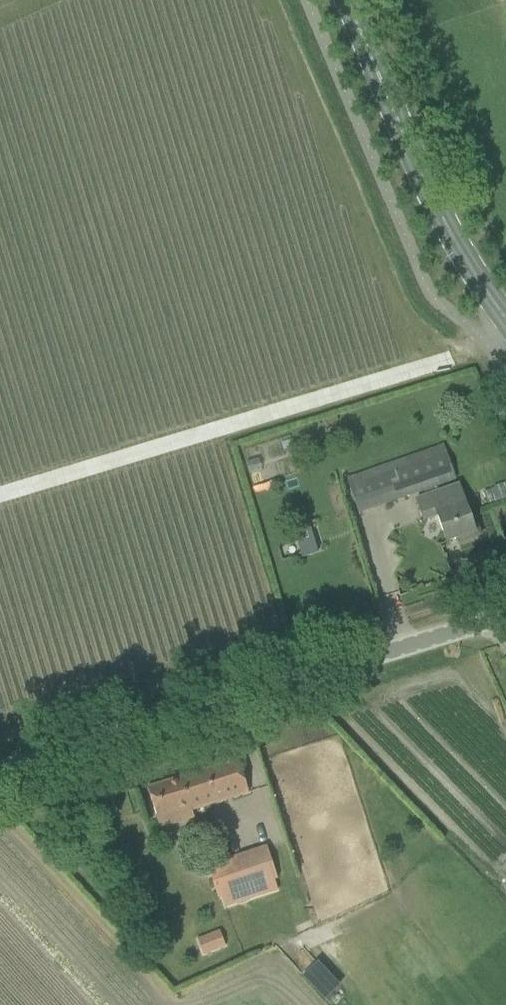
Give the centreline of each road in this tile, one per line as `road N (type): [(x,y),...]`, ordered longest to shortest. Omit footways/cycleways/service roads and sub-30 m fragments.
road 1 (unclassified): [(0,771),(505,616)]
road 2 (secondary): [(505,316),(446,230),(346,0)]

